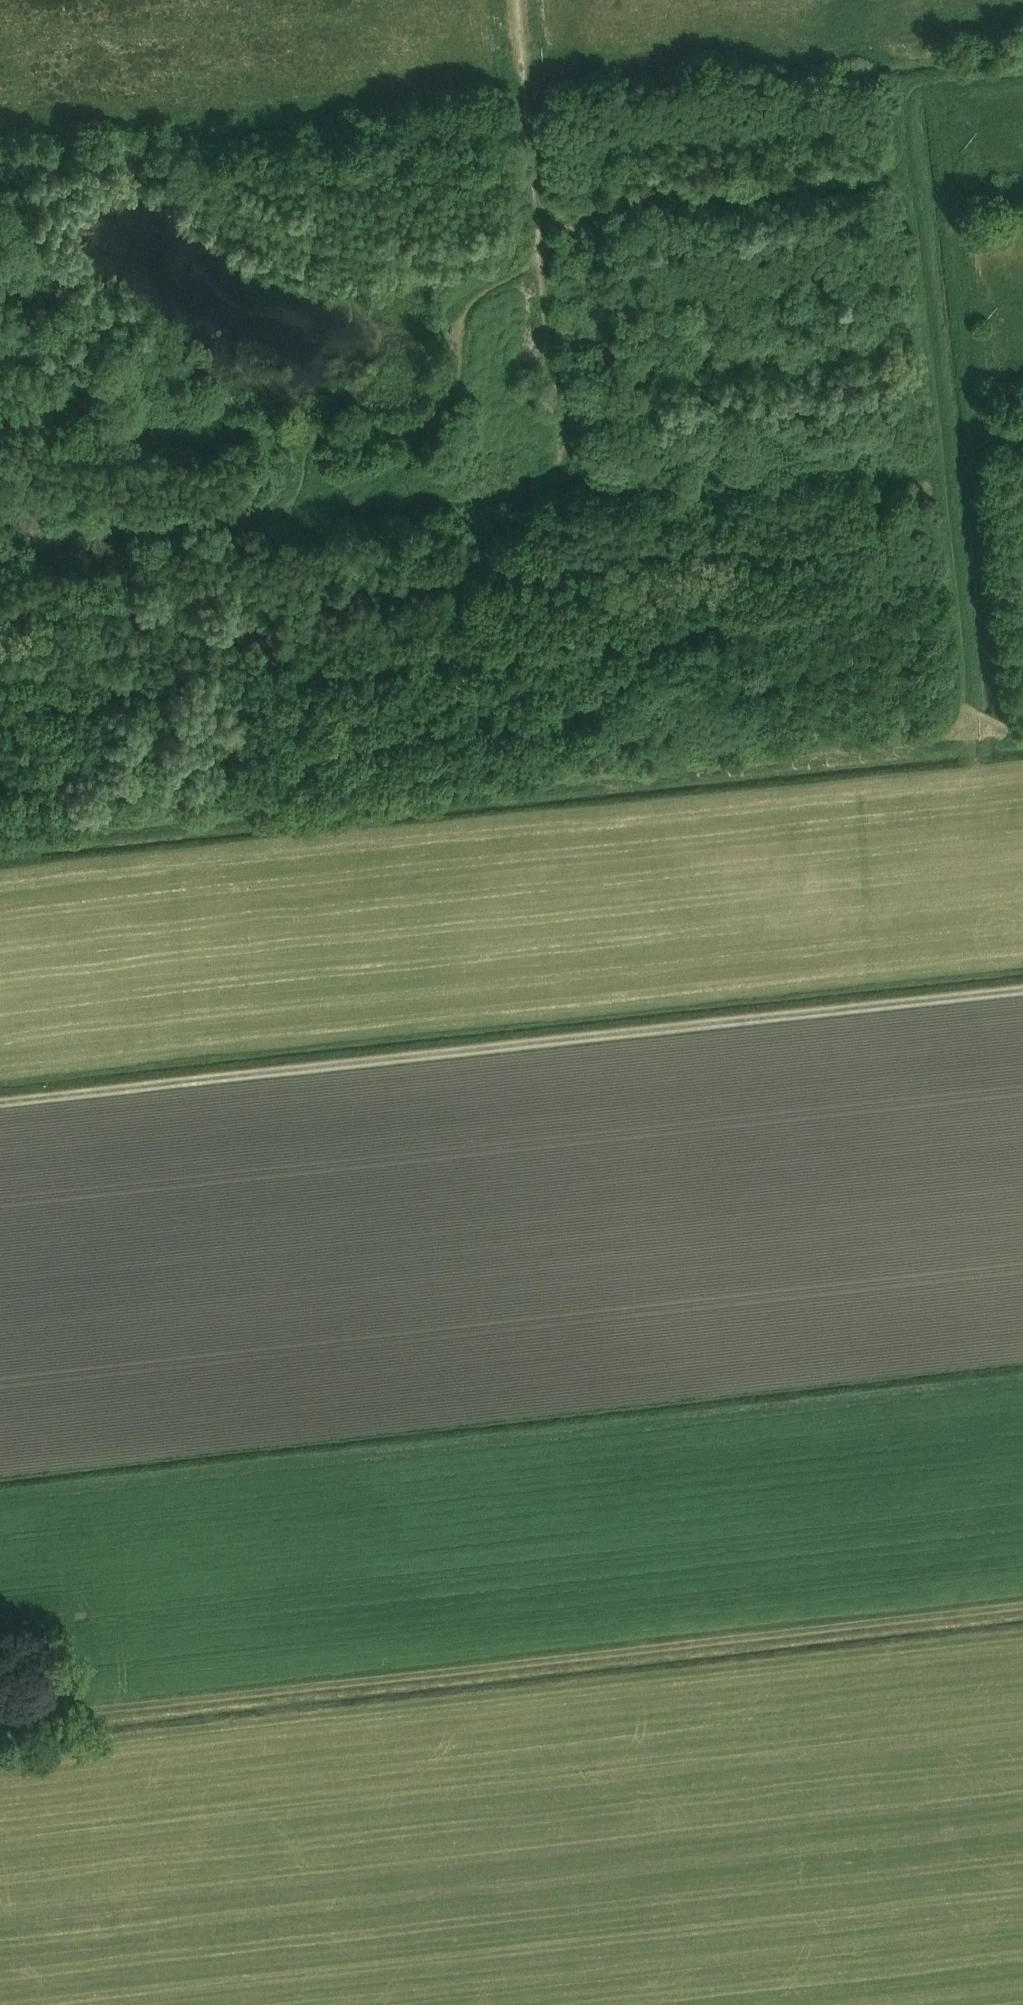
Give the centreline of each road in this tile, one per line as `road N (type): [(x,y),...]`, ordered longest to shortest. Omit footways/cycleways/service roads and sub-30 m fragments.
road 1 (track): [(1022,1608),(0,1725)]
road 2 (track): [(1022,990),(0,1105)]

